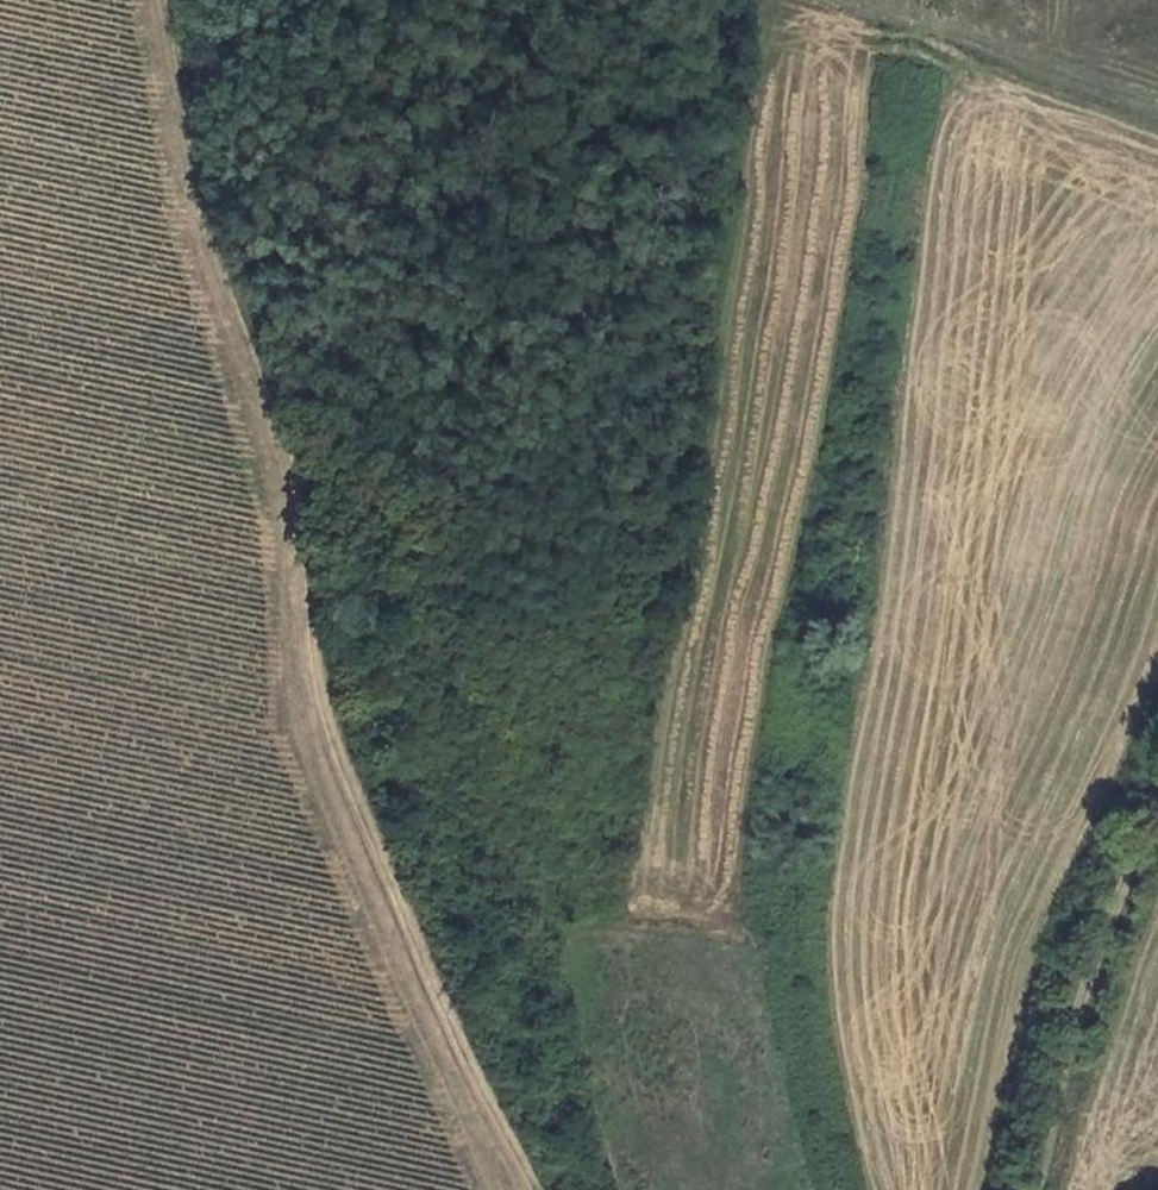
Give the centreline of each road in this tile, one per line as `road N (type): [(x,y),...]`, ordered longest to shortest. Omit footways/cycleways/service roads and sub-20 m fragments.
road 1 (track): [(152,0),(332,733),(488,1099),(537,1189)]
road 2 (track): [(1032,1189),(1045,1105),(1157,828)]

